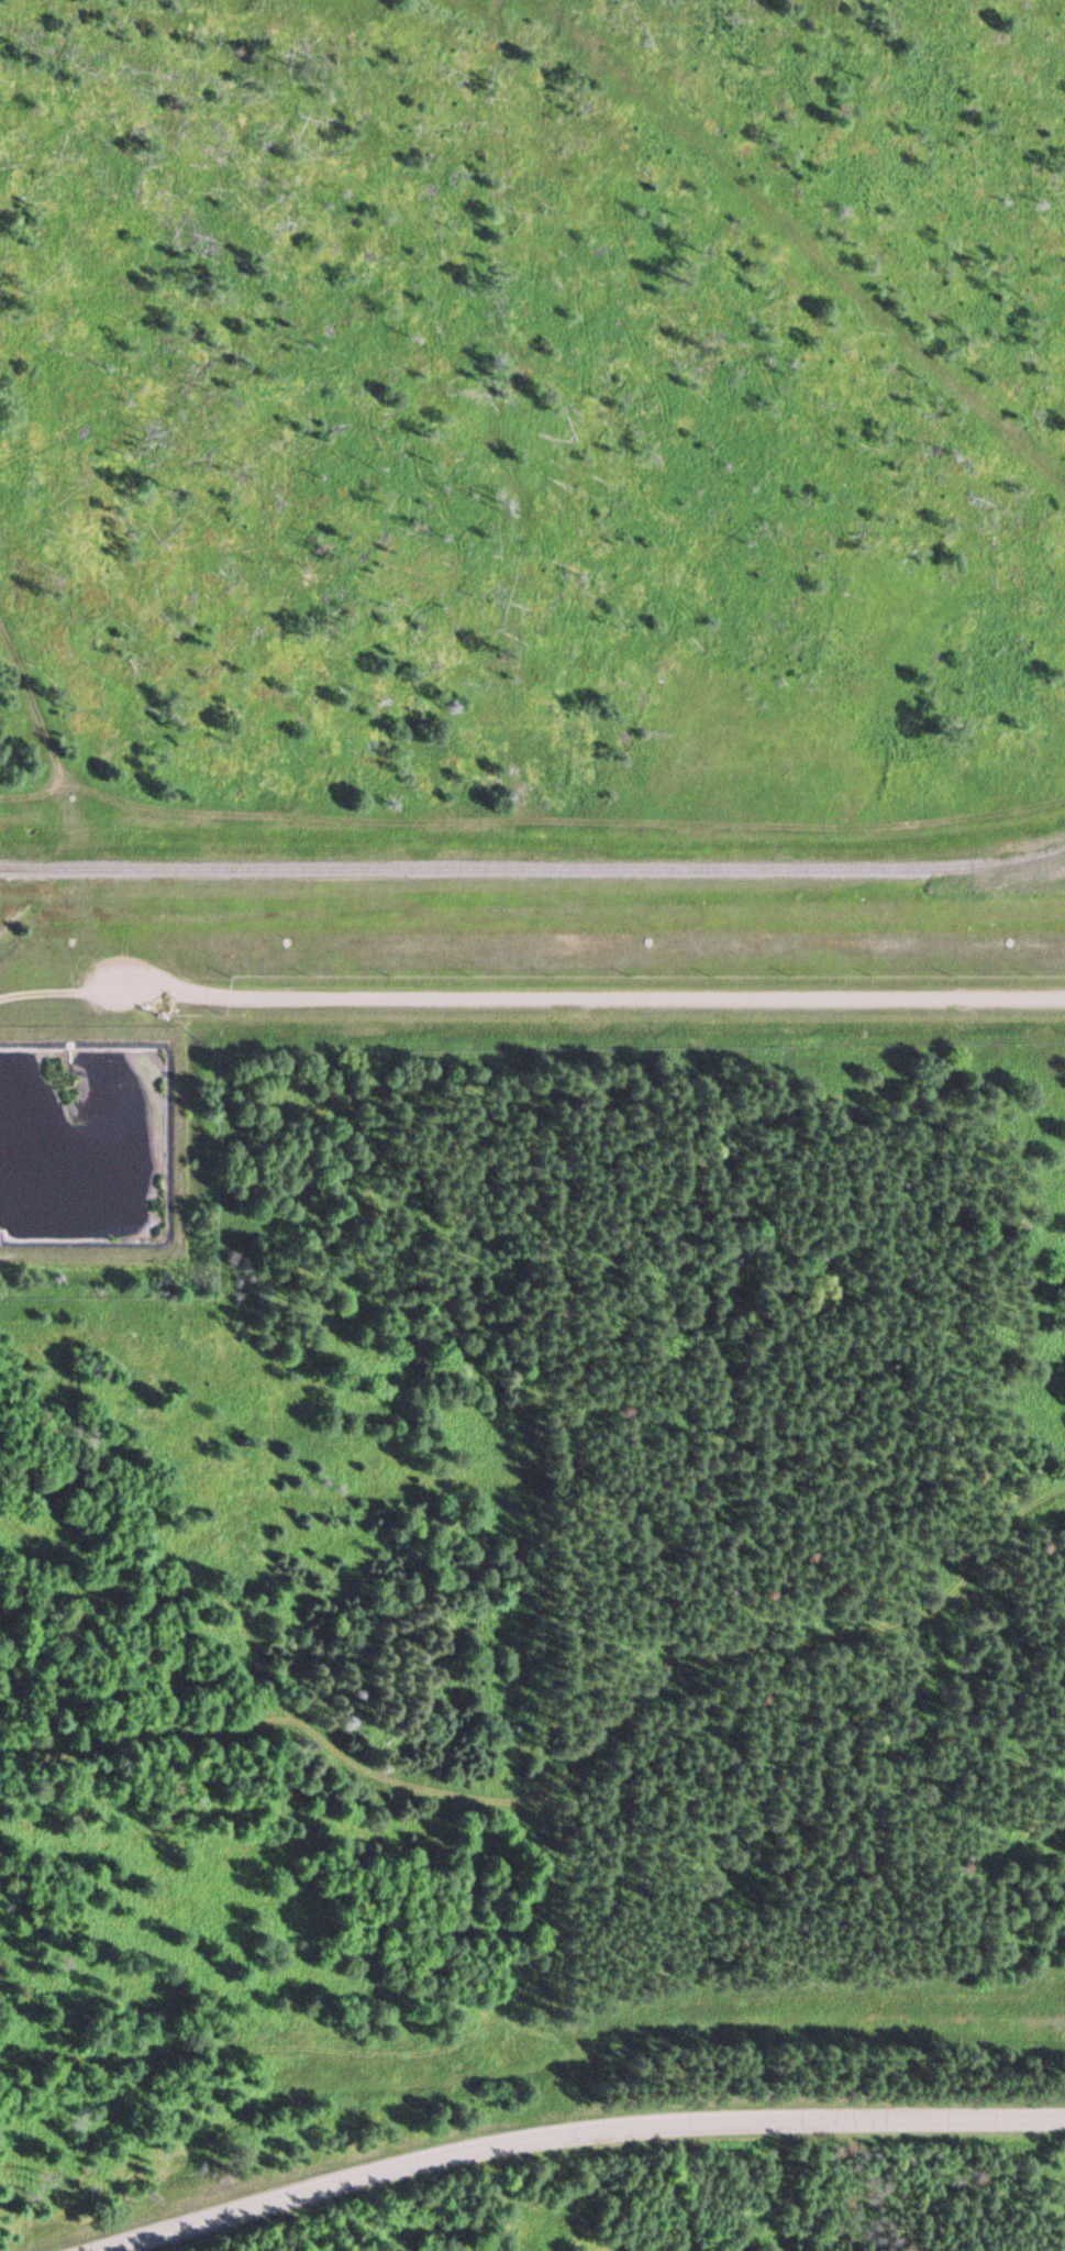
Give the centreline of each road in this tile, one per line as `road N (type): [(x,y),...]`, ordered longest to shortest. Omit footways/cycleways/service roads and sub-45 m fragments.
road 1 (tertiary): [(94,2250),(380,2167),(552,2128),(681,2118),(1064,2117)]

